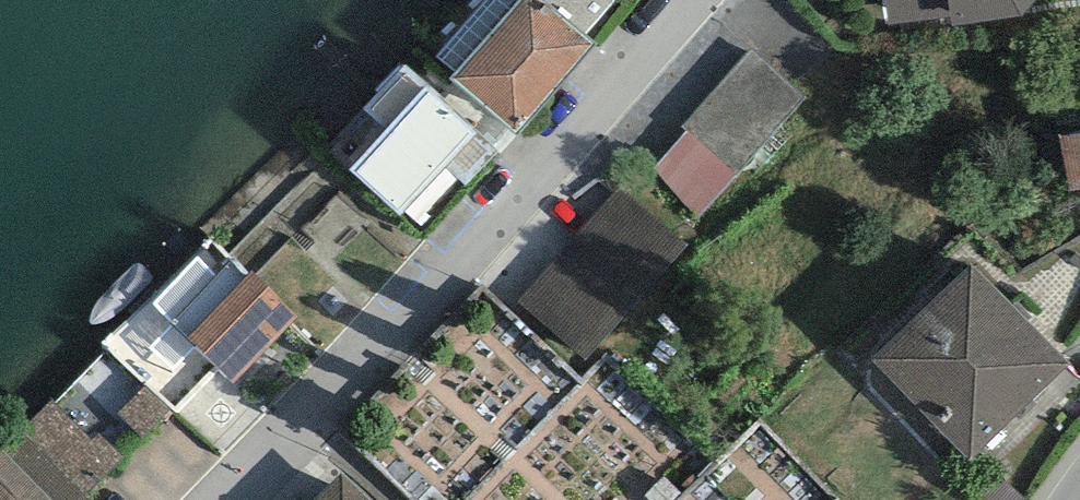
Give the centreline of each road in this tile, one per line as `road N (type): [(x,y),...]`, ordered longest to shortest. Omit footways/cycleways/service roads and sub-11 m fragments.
road 1 (residential): [(673,0),(224,499)]

